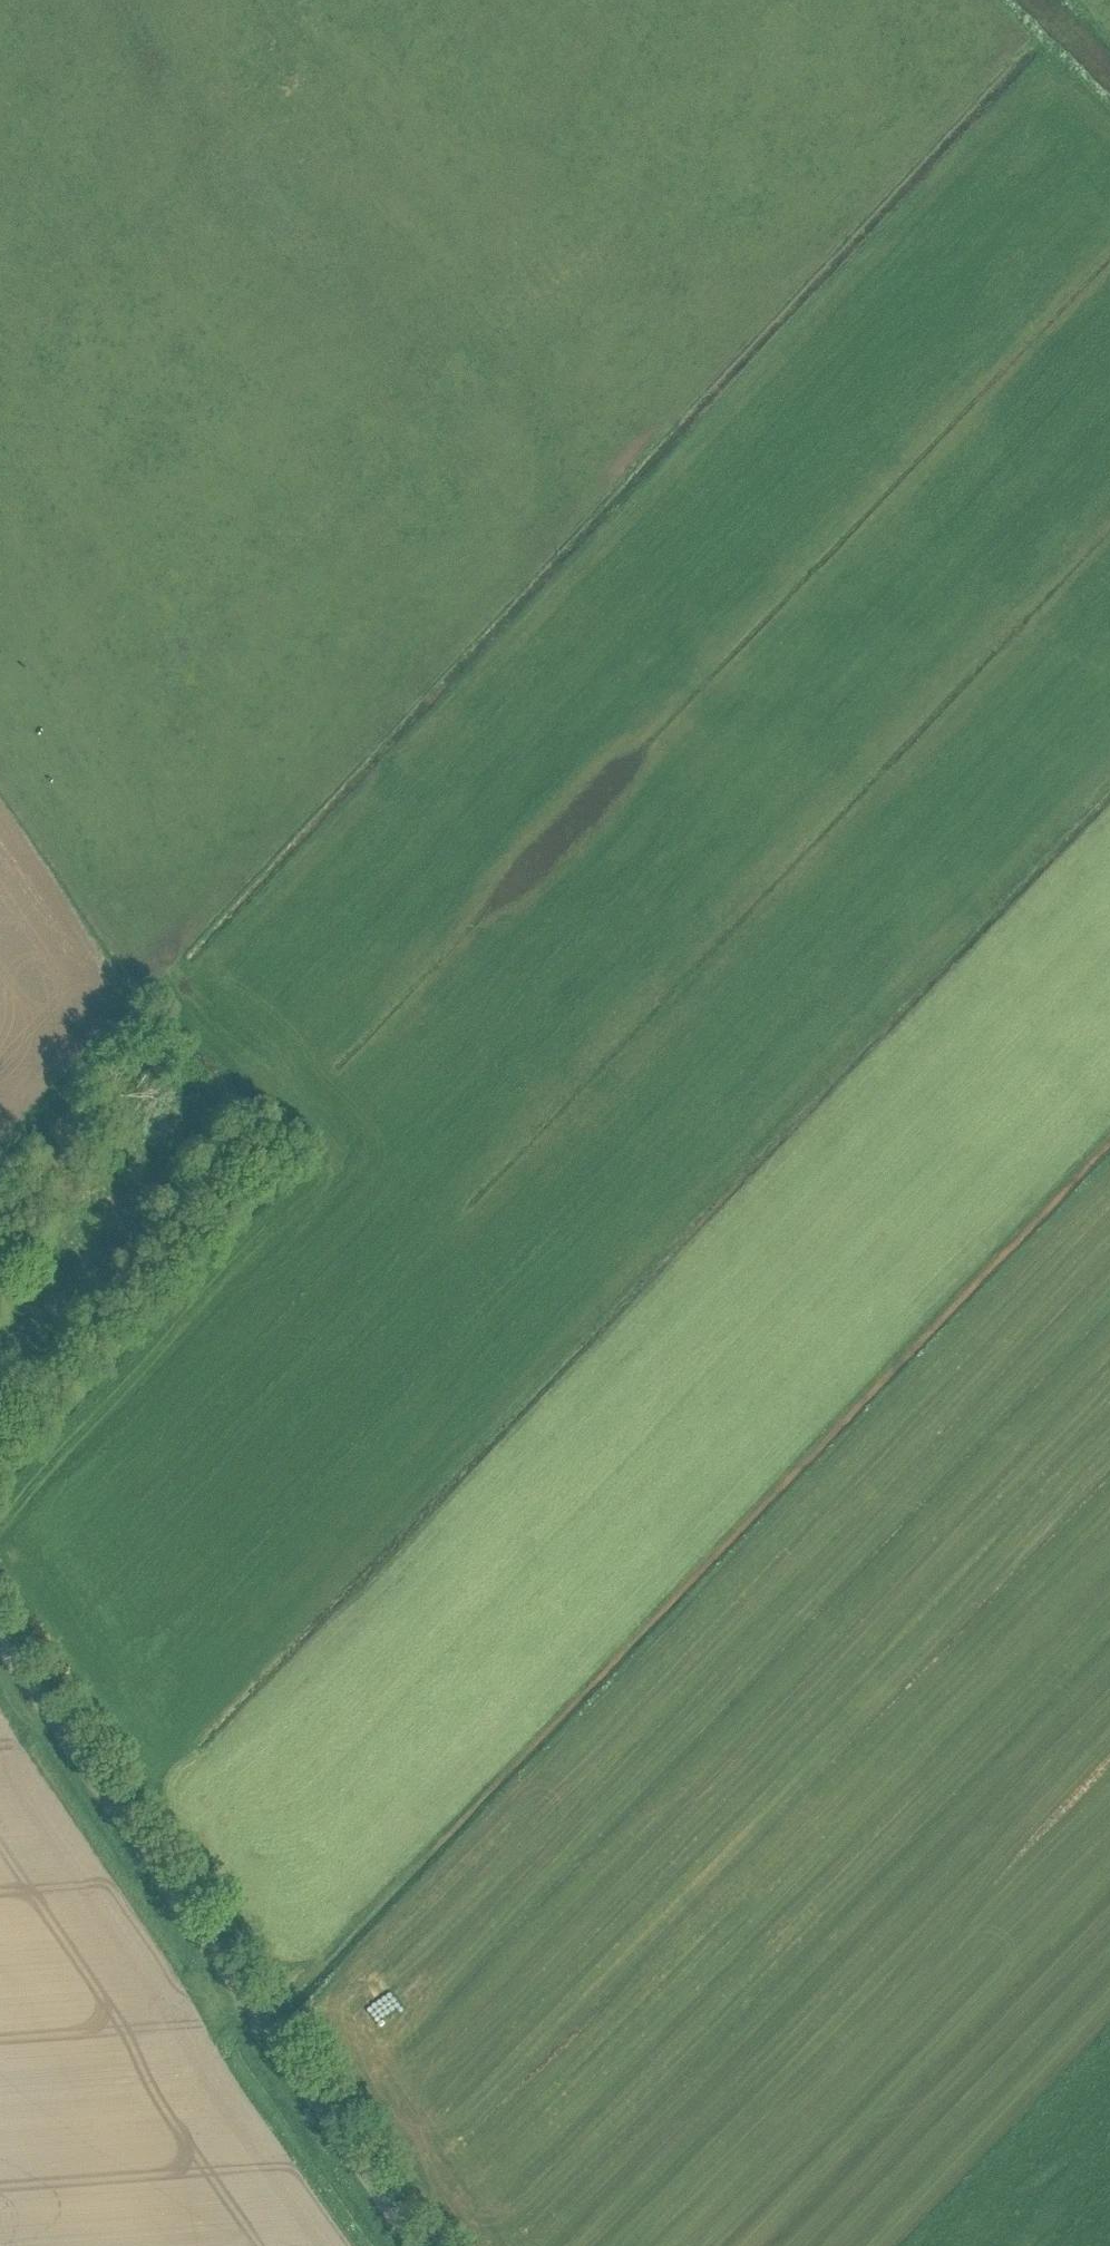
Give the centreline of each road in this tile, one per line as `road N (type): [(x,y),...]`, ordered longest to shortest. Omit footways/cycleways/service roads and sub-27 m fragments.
road 1 (unclassified): [(414,2245),(0,1643)]

